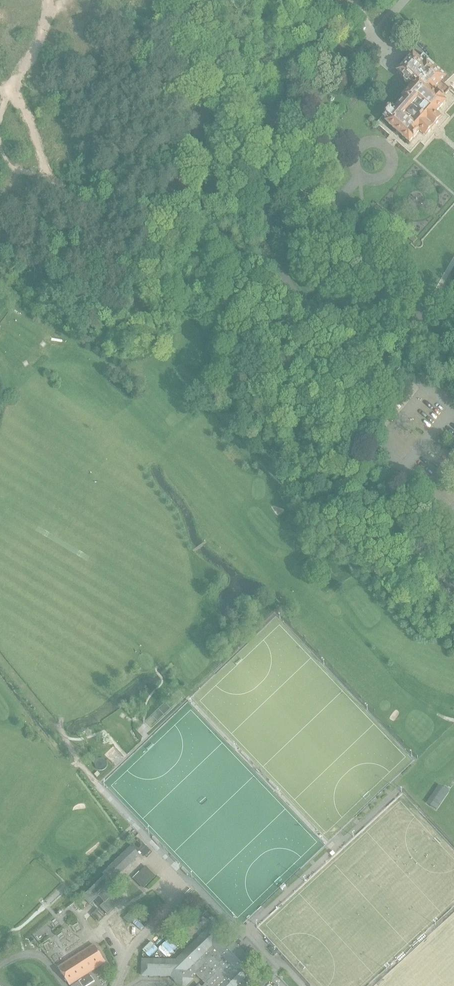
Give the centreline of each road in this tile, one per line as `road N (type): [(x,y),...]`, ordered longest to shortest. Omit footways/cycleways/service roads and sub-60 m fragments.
road 1 (unclassified): [(453,320),(337,313),(282,273),(263,217),(263,180),(278,131),(403,0)]
road 2 (track): [(204,238),(200,272),(215,312),(254,364),(309,410),(341,477),(408,535)]
road 3 (track): [(98,784),(0,658)]

